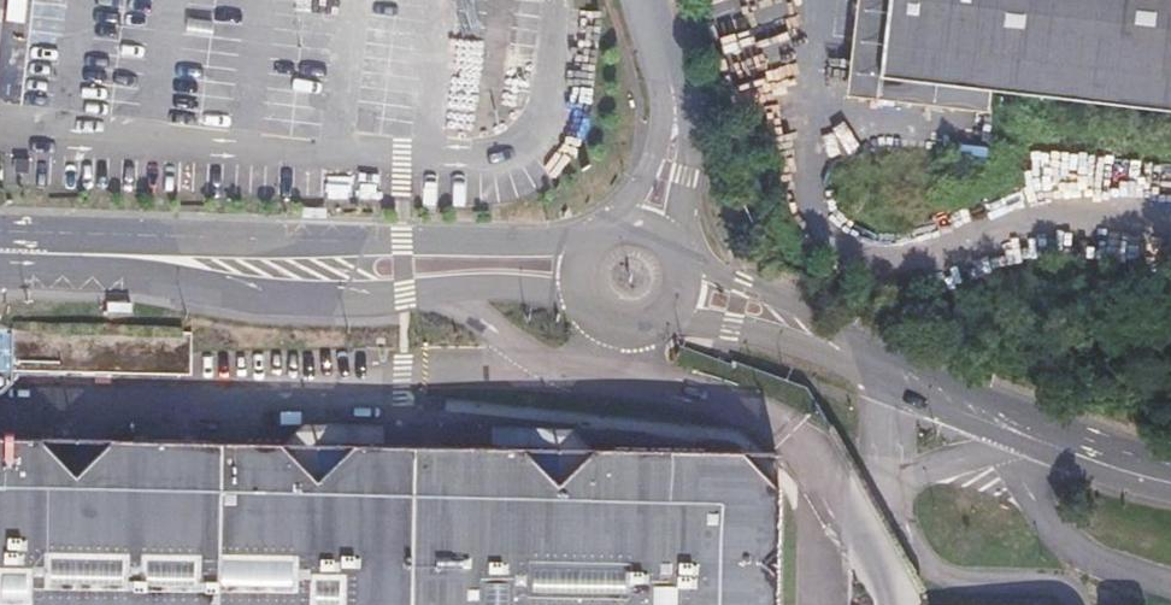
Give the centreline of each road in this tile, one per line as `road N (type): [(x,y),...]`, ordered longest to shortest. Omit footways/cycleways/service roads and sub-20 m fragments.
road 1 (tertiary): [(595,245),(0,232)]
road 2 (tertiary): [(0,273),(131,276),(281,299),(510,289),(584,299)]
road 3 (tertiary): [(1170,484),(1013,430),(878,368)]
road 4 (tertiary): [(878,368),(840,331),(680,265)]
road 5 (tertiary): [(669,311),(878,368)]

